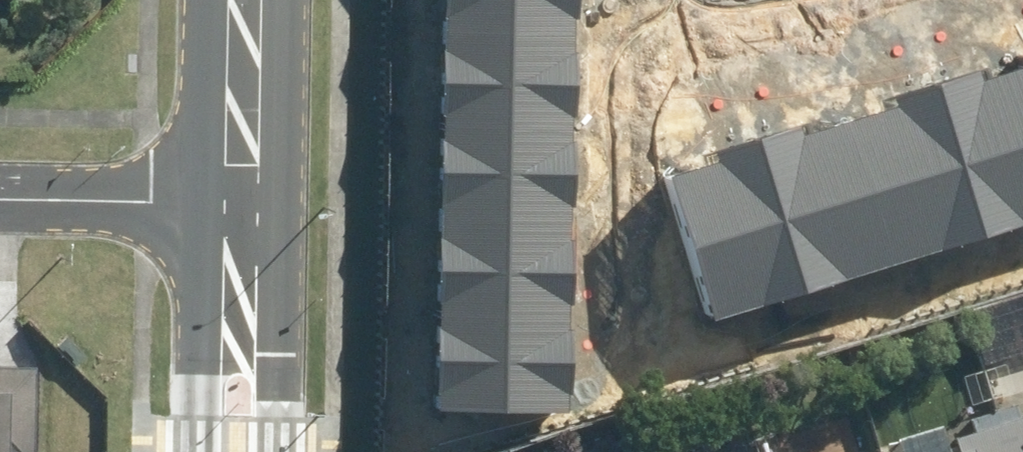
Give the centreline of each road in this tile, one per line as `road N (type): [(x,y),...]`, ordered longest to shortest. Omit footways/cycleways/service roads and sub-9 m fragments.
road 1 (tertiary): [(243,451),(247,199)]
road 2 (residential): [(0,195),(247,199)]
road 3 (tertiary): [(247,199),(246,0)]

